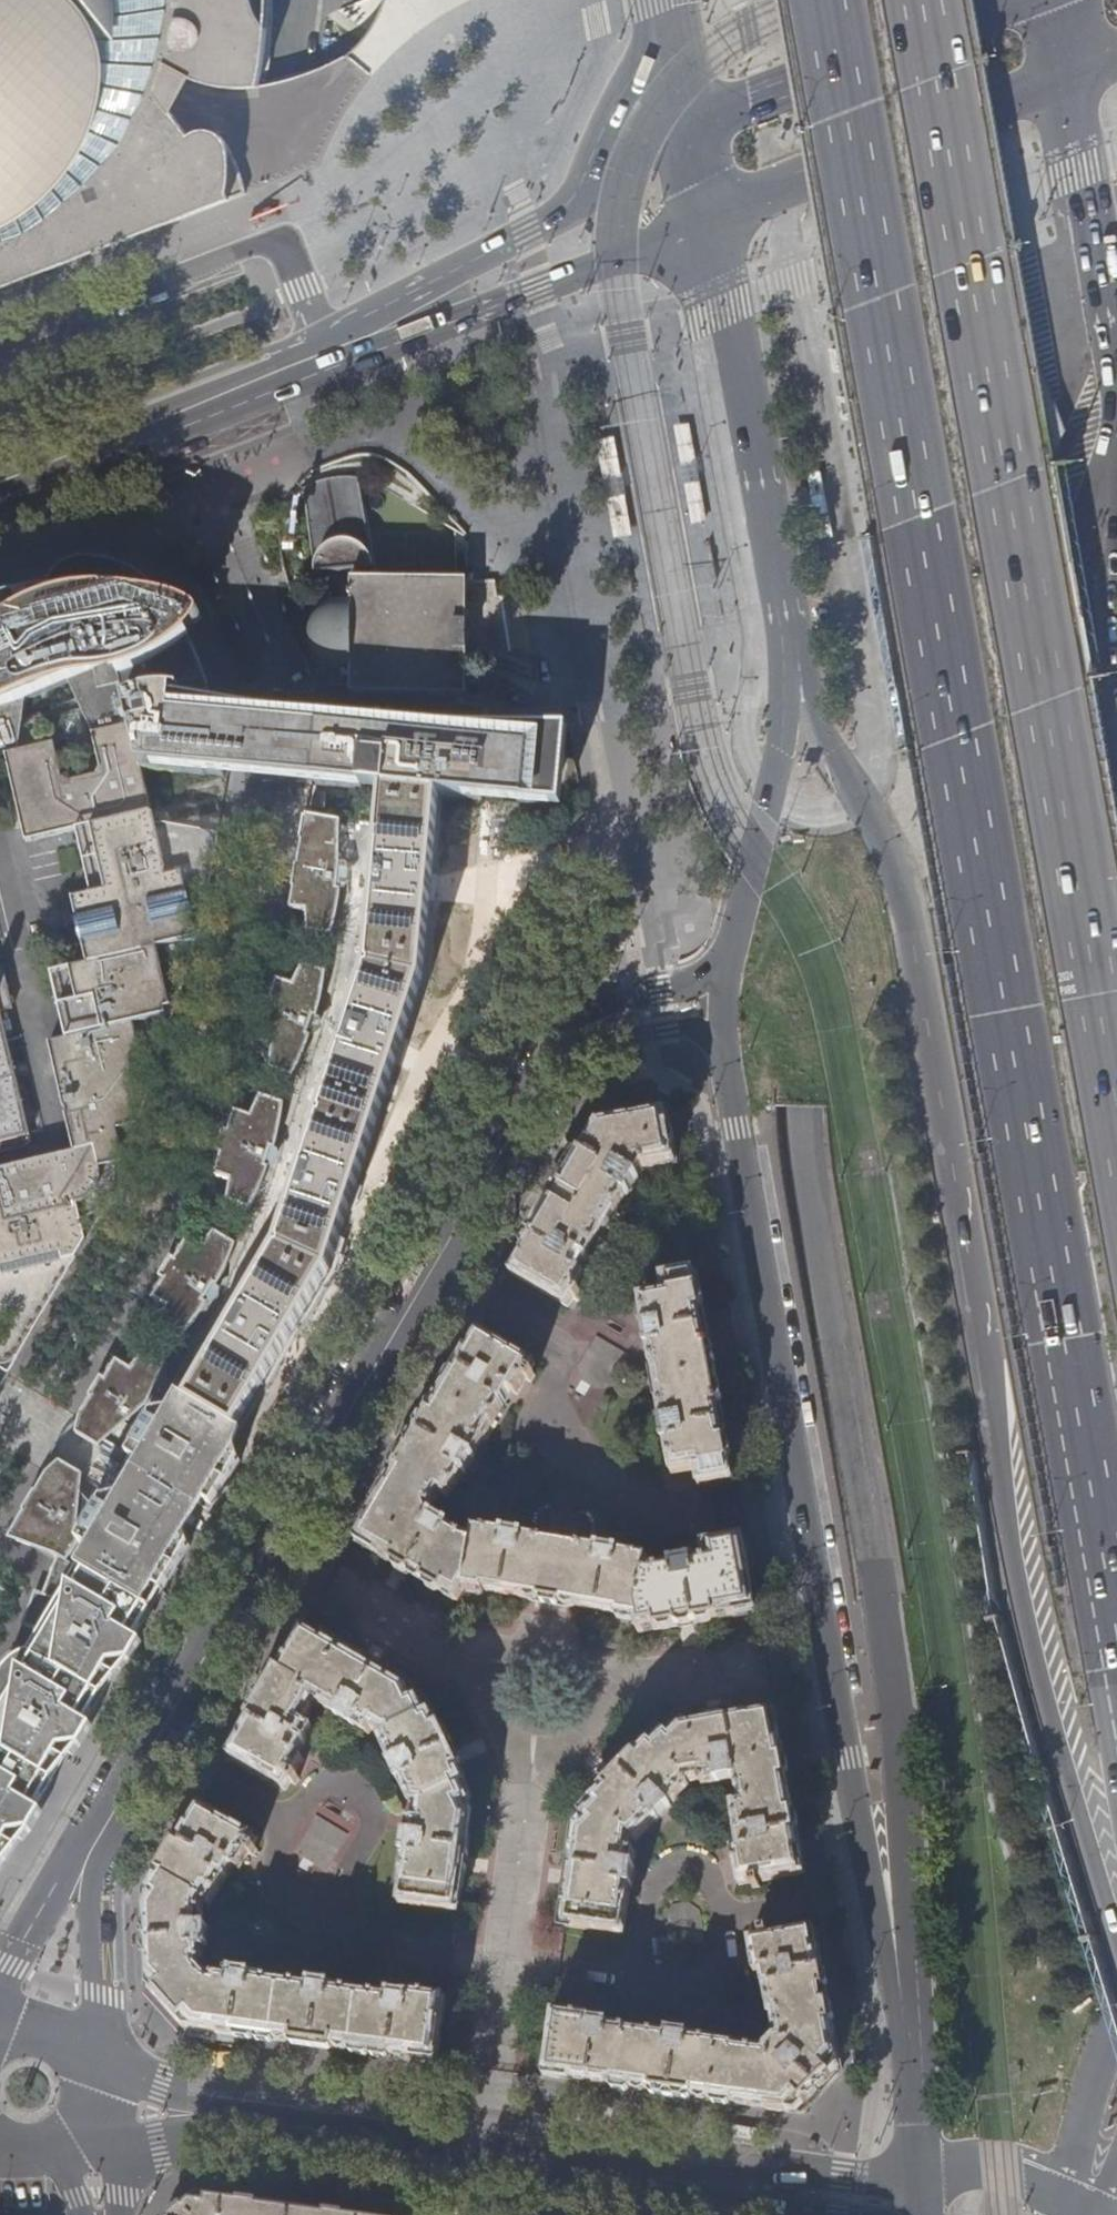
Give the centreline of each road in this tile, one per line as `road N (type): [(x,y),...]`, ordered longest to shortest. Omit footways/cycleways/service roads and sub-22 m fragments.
road 1 (primary): [(807,0),(908,597),(800,1108),(893,1688),(903,2000)]
road 2 (trunk): [(843,0),(1081,1379),(1116,1644)]
road 3 (trunk): [(778,568),(826,730),(897,859),(1023,1580),(1071,1749),(1116,1862)]
road 4 (primary): [(1116,1295),(887,0)]
road 5 (trunk): [(1116,1110),(939,0)]
road 6 (primary): [(723,1040),(848,1758),(903,2000)]
road 7 (tertiary): [(532,1097),(87,1861)]
road 8 (primary): [(1116,918),(1070,619),(1116,438)]
road 9 (tertiary): [(917,2174),(861,2183),(718,2184),(480,2153)]
road 10 (primary): [(331,351),(396,346),(713,220)]
road 11 (primary): [(778,568),(781,730),(728,962)]
road 12 (tertiary): [(480,2153),(218,2116),(108,2072)]
road 13 (primary): [(713,220),(1064,77)]
road 14 (primary): [(0,482),(331,351)]
road 15 (primary): [(713,220),(778,568)]
road 16 (primary): [(1000,0),(683,127)]
road 17 (primary): [(1116,398),(1064,77)]
road 18 (primary): [(566,207),(526,237),(388,307),(331,351)]
road 19 (residential): [(155,481),(208,579),(240,663),(247,719)]
road 20 (tertiary): [(728,962),(680,986),(603,999),(564,1025),(532,1097)]
road 21 (tertiary): [(532,1097),(610,1042),(685,1027),(723,1040)]
road 22 (primary): [(666,26),(566,207)]
road 23 (primary): [(1077,2205),(1084,2116),(1116,2022)]
road 24 (tertiary): [(97,2046),(87,1861)]
road 25 (primary): [(903,2000),(917,2174)]
road 26 (tertiary): [(1077,2205),(1009,2166),(917,2174)]
road 27 (tertiary): [(87,1861),(0,1996)]
road 28 (primary): [(683,127),(566,207)]

